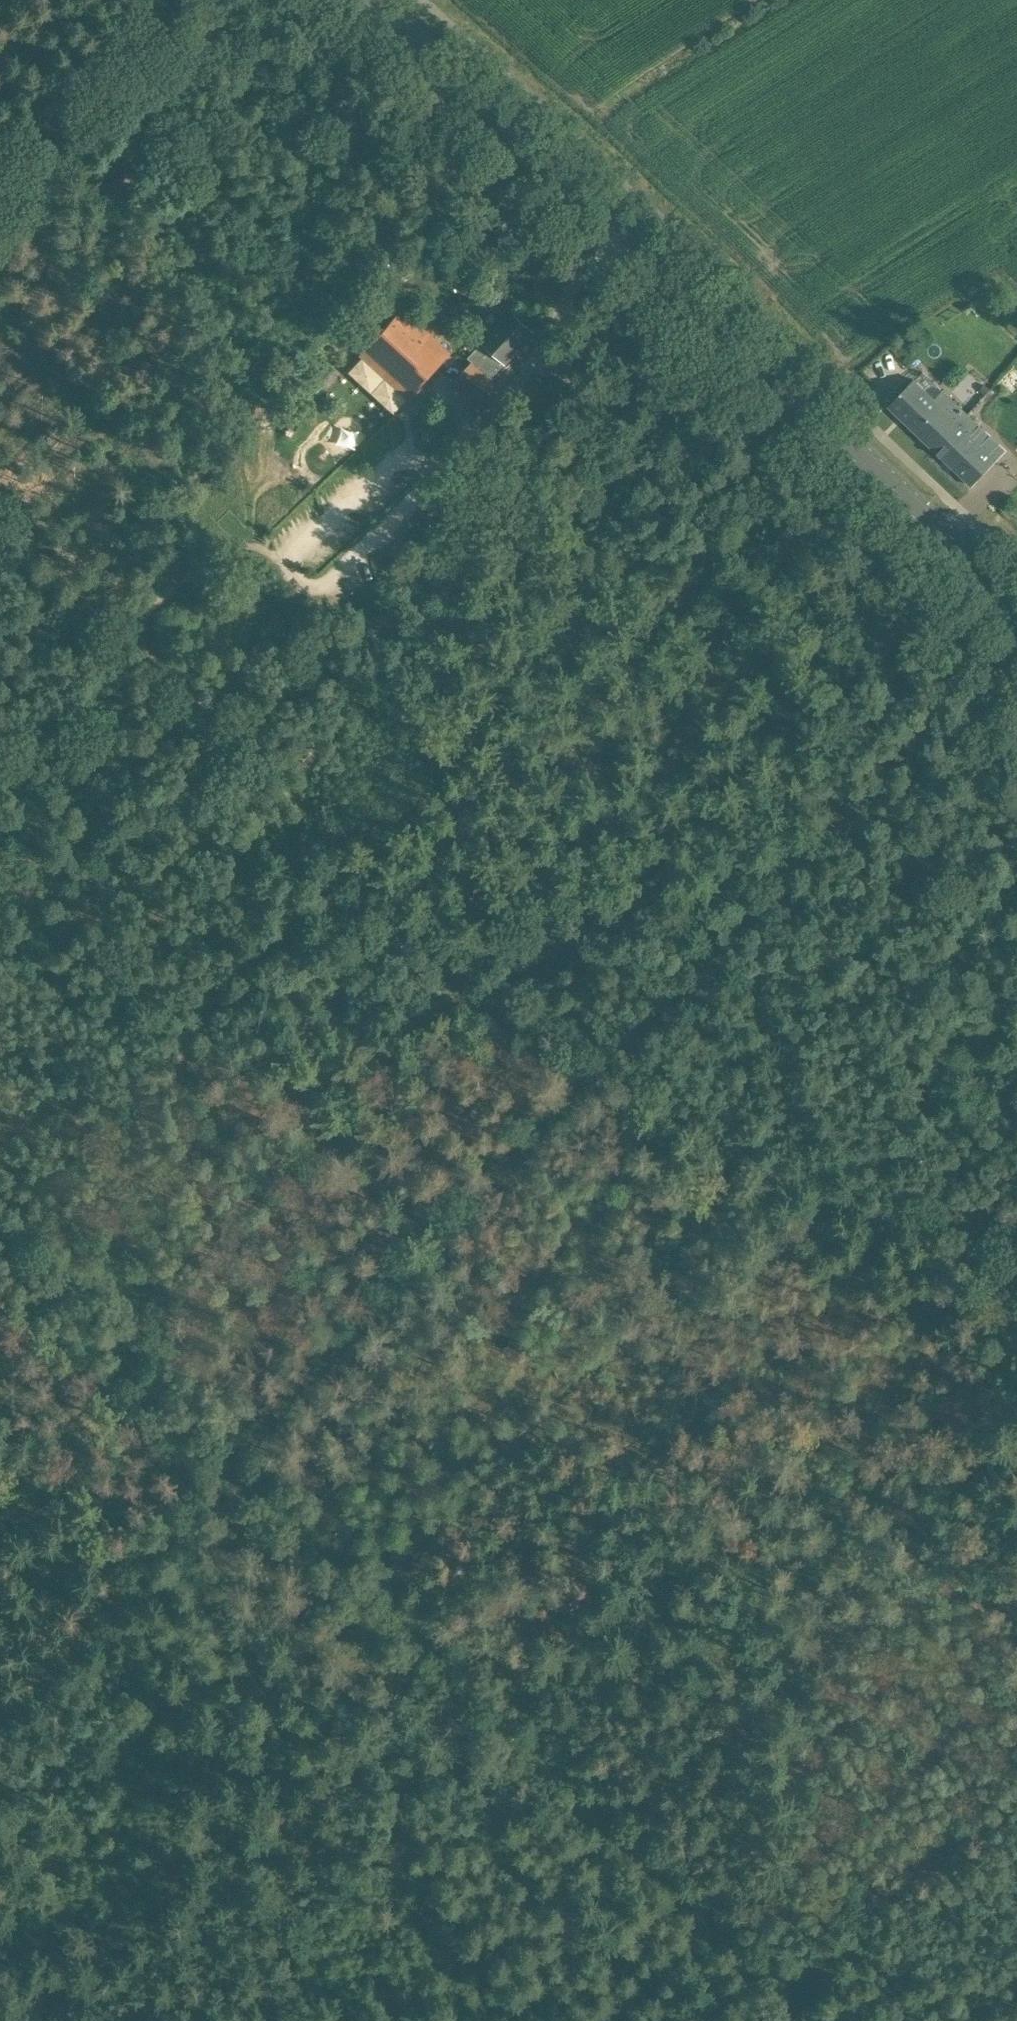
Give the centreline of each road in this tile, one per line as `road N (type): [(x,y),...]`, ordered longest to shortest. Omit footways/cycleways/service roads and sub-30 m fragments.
road 1 (secondary): [(1016,600),(734,332),(359,0)]
road 2 (track): [(184,0),(0,197)]

